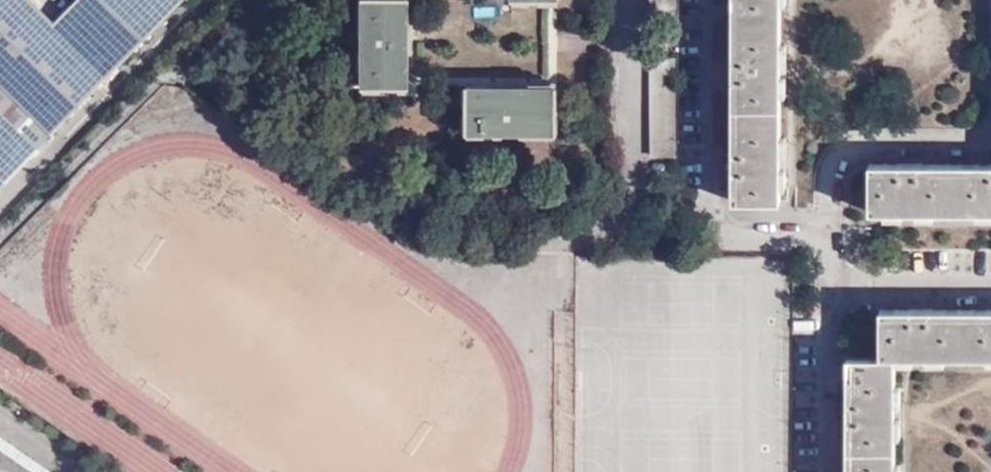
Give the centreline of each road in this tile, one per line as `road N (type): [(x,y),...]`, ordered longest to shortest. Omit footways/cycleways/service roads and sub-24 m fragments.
road 1 (residential): [(718,0),(715,238),(833,239)]
road 2 (residential): [(833,239),(832,471)]
road 3 (residential): [(833,239),(990,241)]

